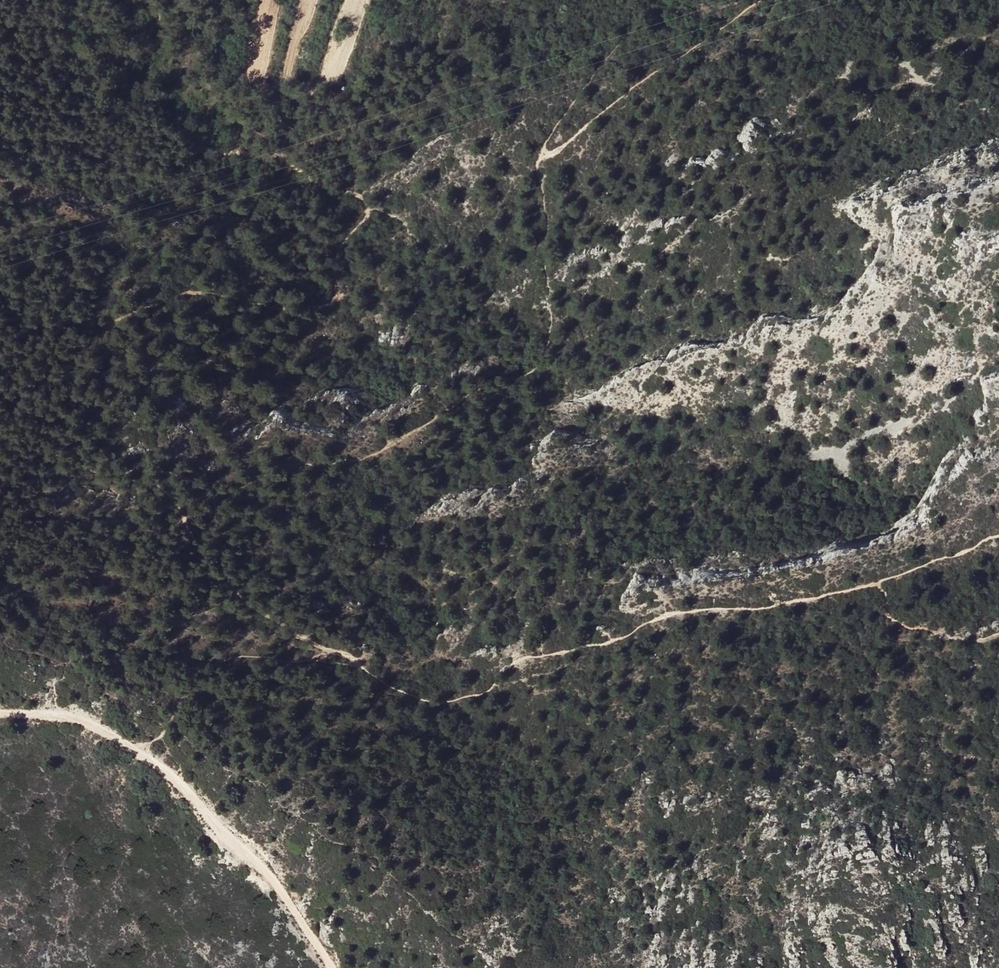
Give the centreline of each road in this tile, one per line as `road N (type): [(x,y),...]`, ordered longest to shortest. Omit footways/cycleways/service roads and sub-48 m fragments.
road 1 (track): [(0,712),(71,716),(155,764),(275,884),(330,967)]
road 2 (track): [(546,156),(763,0)]

